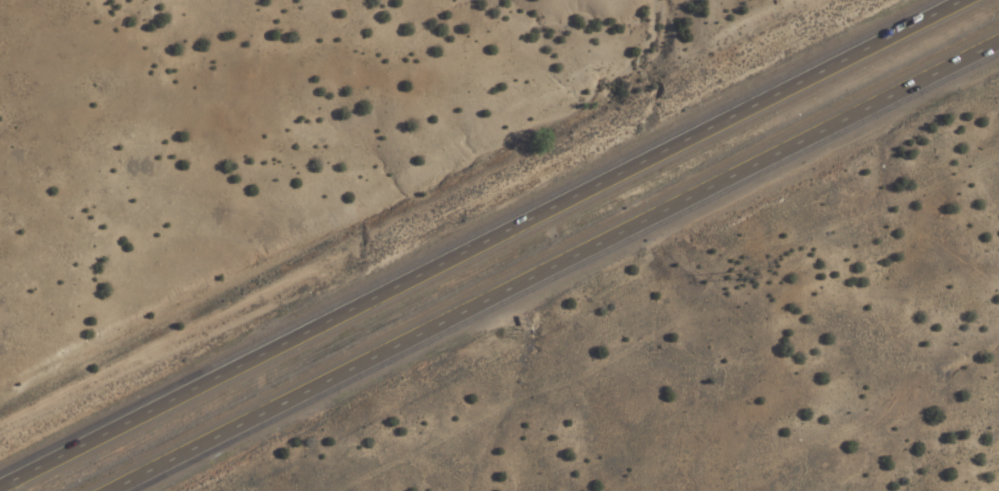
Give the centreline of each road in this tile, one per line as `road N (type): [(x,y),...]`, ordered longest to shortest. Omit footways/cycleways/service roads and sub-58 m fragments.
road 1 (motorway): [(966,0),(0,487)]
road 2 (motorway): [(118,490),(998,41)]

